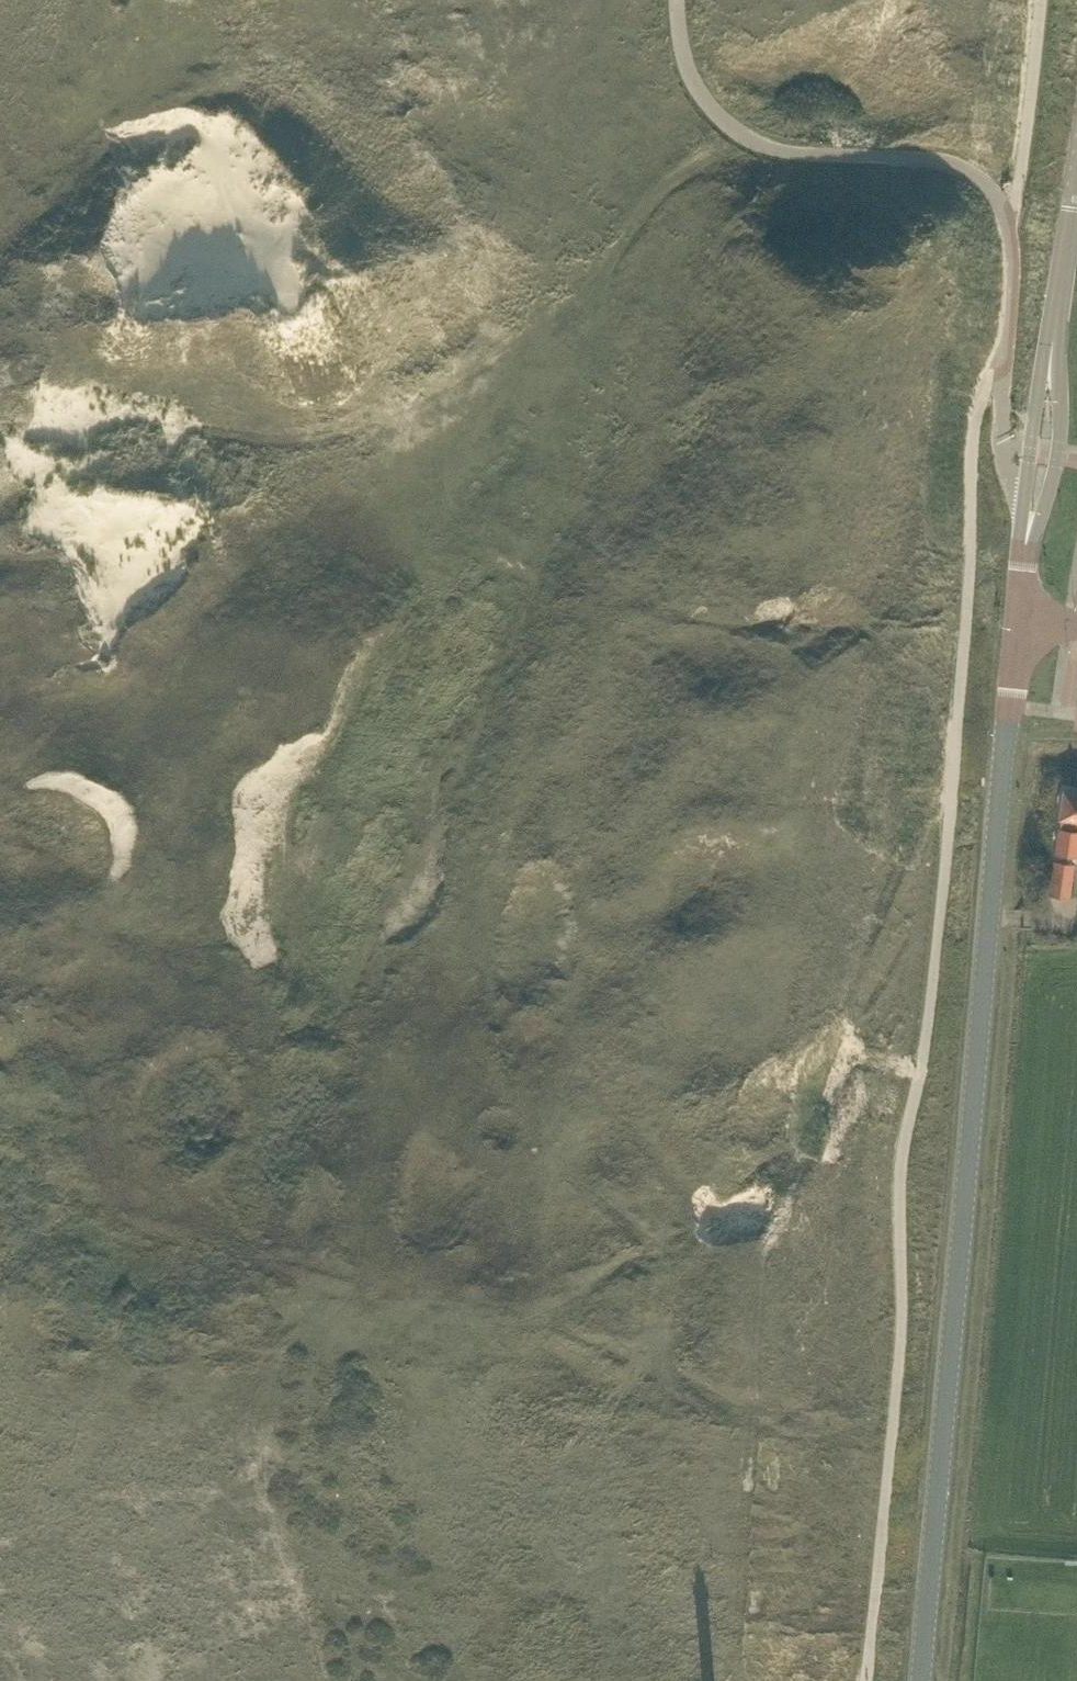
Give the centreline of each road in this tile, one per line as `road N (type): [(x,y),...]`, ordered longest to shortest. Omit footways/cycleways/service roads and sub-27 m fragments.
road 1 (secondary): [(921,1680),(1017,618)]
road 2 (tertiary): [(1026,543),(1049,493),(1054,455),(1049,355)]
road 3 (tertiary): [(1049,355),(1024,490),(1026,543)]
road 4 (tertiary): [(1049,355),(1076,192)]

